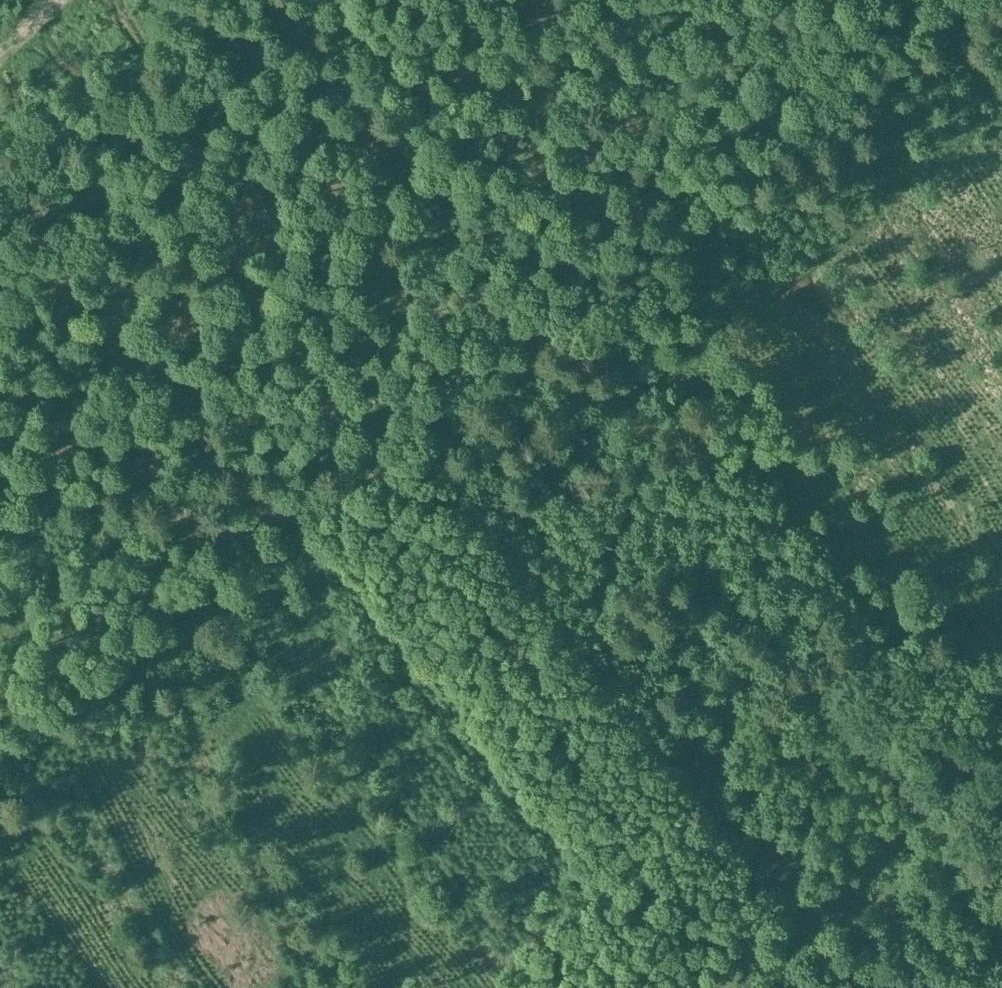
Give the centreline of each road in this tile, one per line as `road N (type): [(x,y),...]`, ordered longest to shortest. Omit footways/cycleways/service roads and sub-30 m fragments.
road 1 (track): [(715,987),(852,885),(1001,700)]
road 2 (track): [(1001,112),(916,0)]

